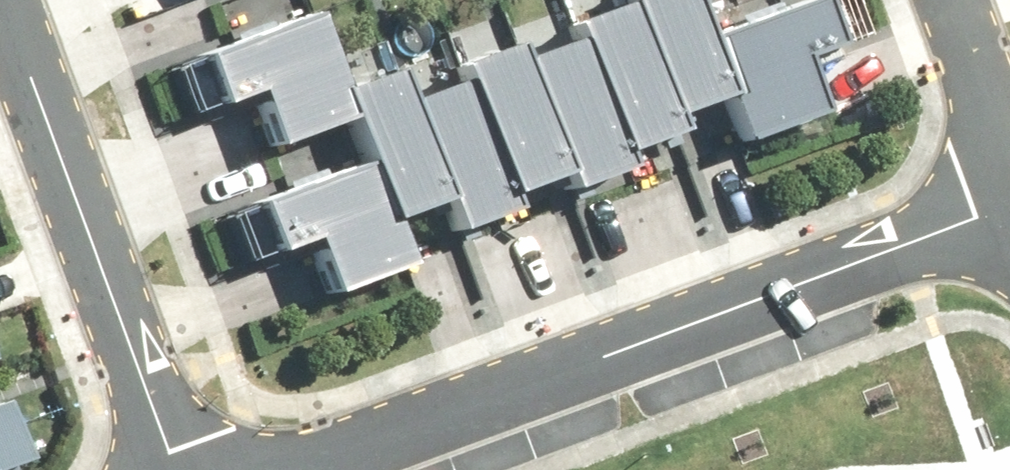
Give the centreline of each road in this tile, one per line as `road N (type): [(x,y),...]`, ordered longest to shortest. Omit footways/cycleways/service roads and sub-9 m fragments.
road 1 (residential): [(1009,203),(291,469)]
road 2 (residential): [(8,0),(189,469)]
road 3 (residential): [(1009,122),(966,0)]

